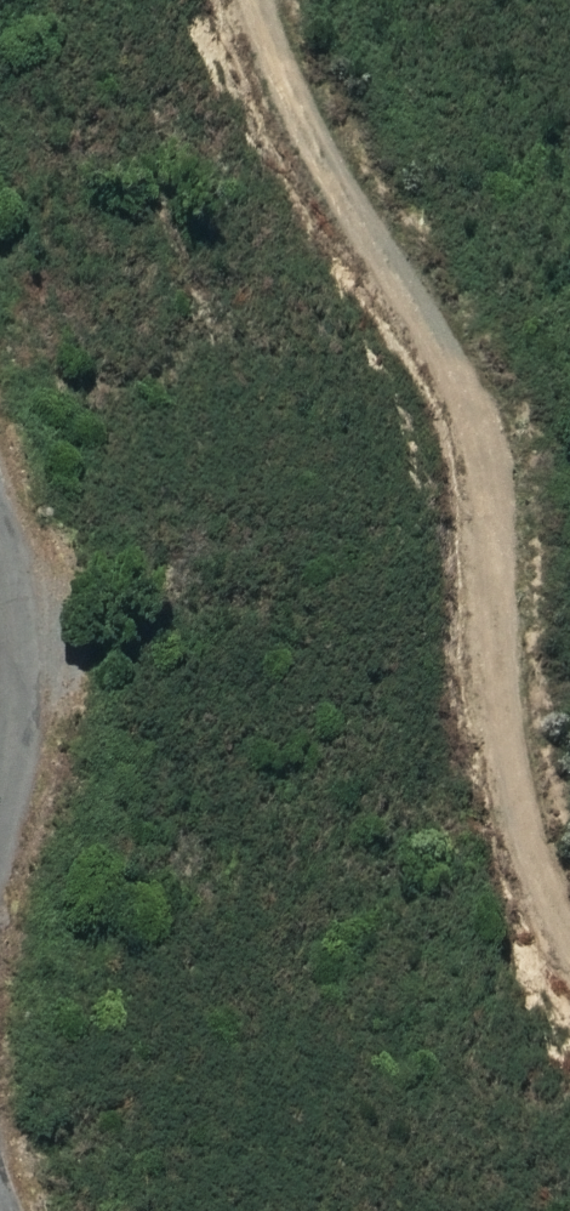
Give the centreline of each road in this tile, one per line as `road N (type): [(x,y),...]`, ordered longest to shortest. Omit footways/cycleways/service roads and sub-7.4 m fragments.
road 1 (track): [(243,0),(262,68),(366,249),(420,306),(462,371),(490,441),(505,515),(508,761),(559,932),(569,943)]
road 2 (track): [(0,555),(22,693),(18,774),(0,851)]

